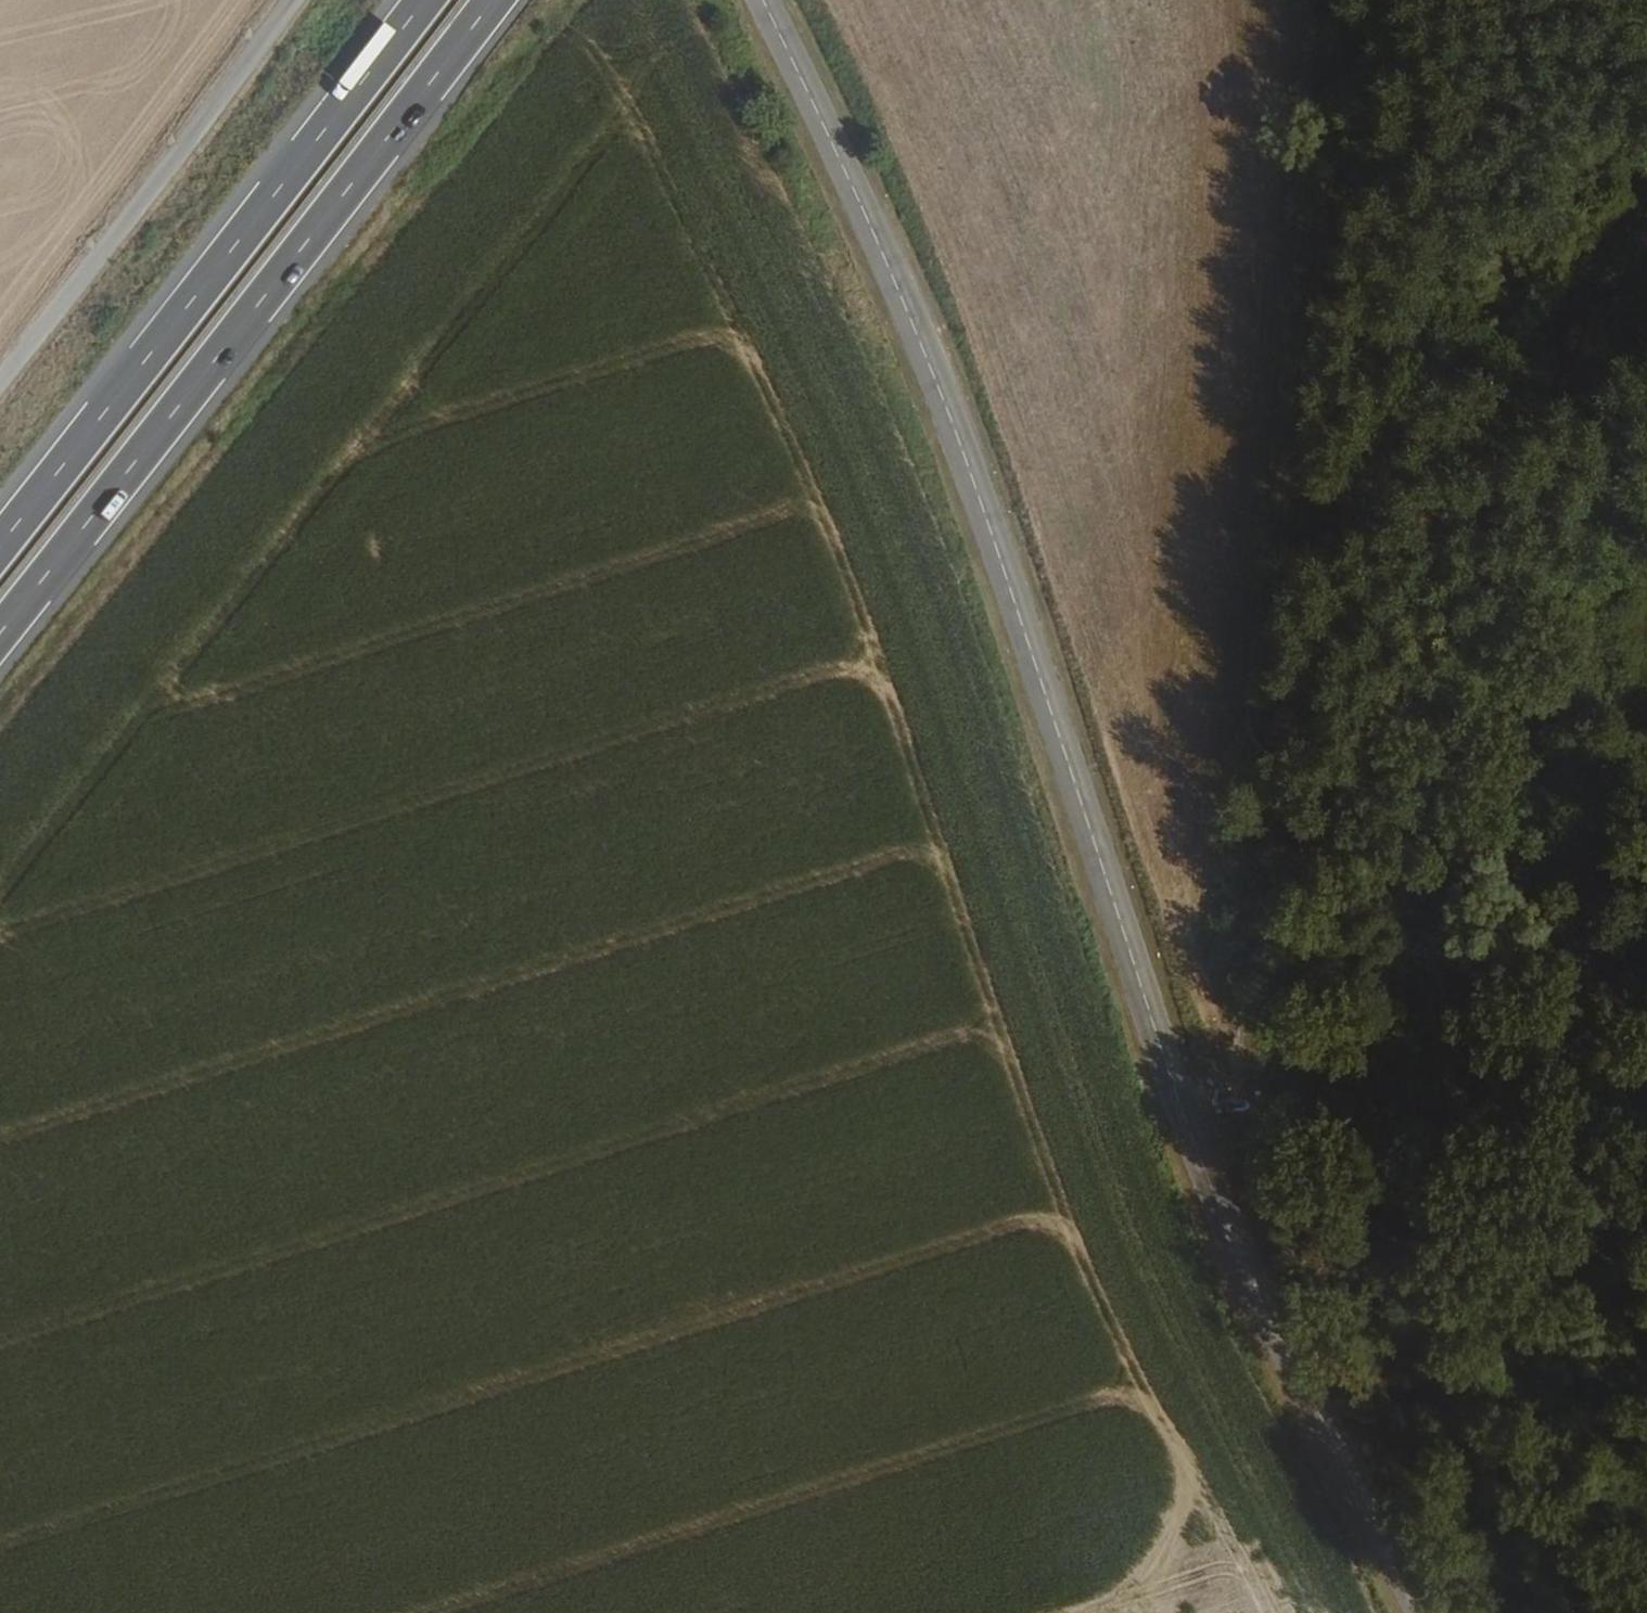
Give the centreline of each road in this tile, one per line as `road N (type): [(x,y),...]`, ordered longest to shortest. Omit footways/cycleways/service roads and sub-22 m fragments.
road 1 (tertiary): [(1428,1612),(1240,1252),(898,275),(763,0)]
road 2 (trunk): [(0,635),(496,0)]
road 3 (trunk): [(430,0),(0,547)]
road 4 (track): [(0,359),(279,0)]

